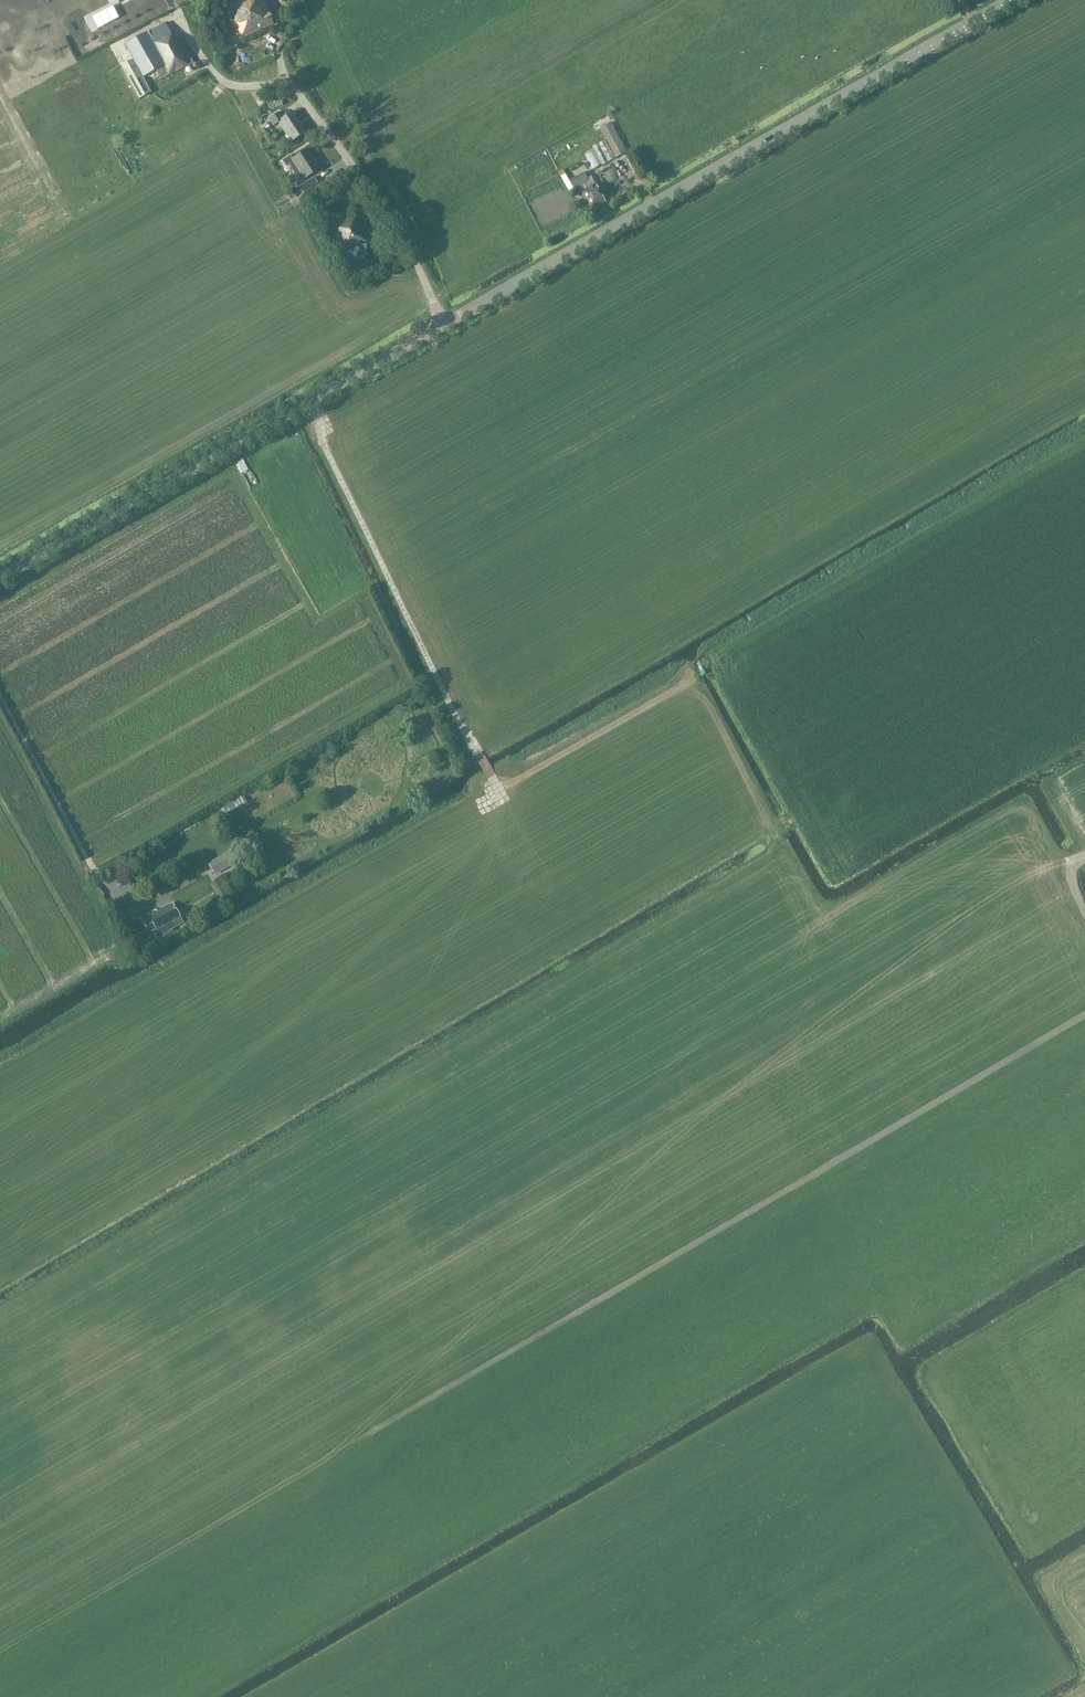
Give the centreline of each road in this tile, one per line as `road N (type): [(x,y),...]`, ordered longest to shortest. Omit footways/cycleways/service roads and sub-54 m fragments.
road 1 (tertiary): [(443,326),(1007,0)]
road 2 (tertiary): [(0,577),(443,326)]
road 3 (track): [(310,401),(347,497),(500,796)]
road 4 (unclassified): [(443,326),(364,180),(296,93),(234,85),(202,51)]

